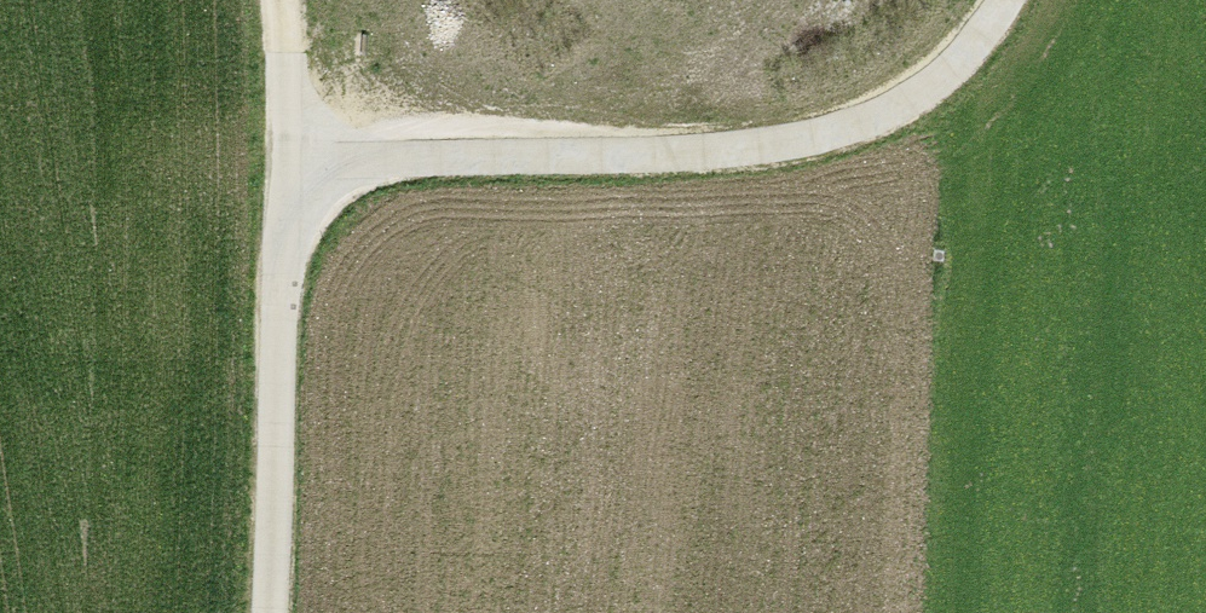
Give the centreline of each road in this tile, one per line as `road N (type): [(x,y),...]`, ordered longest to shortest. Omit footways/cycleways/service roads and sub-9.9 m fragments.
road 1 (track): [(274,612),(280,304),(295,167),(448,150),(689,156),(854,129),(1004,0)]
road 2 (trunk): [(718,612),(735,286),(731,0)]
road 3 (track): [(295,167),(282,0)]

